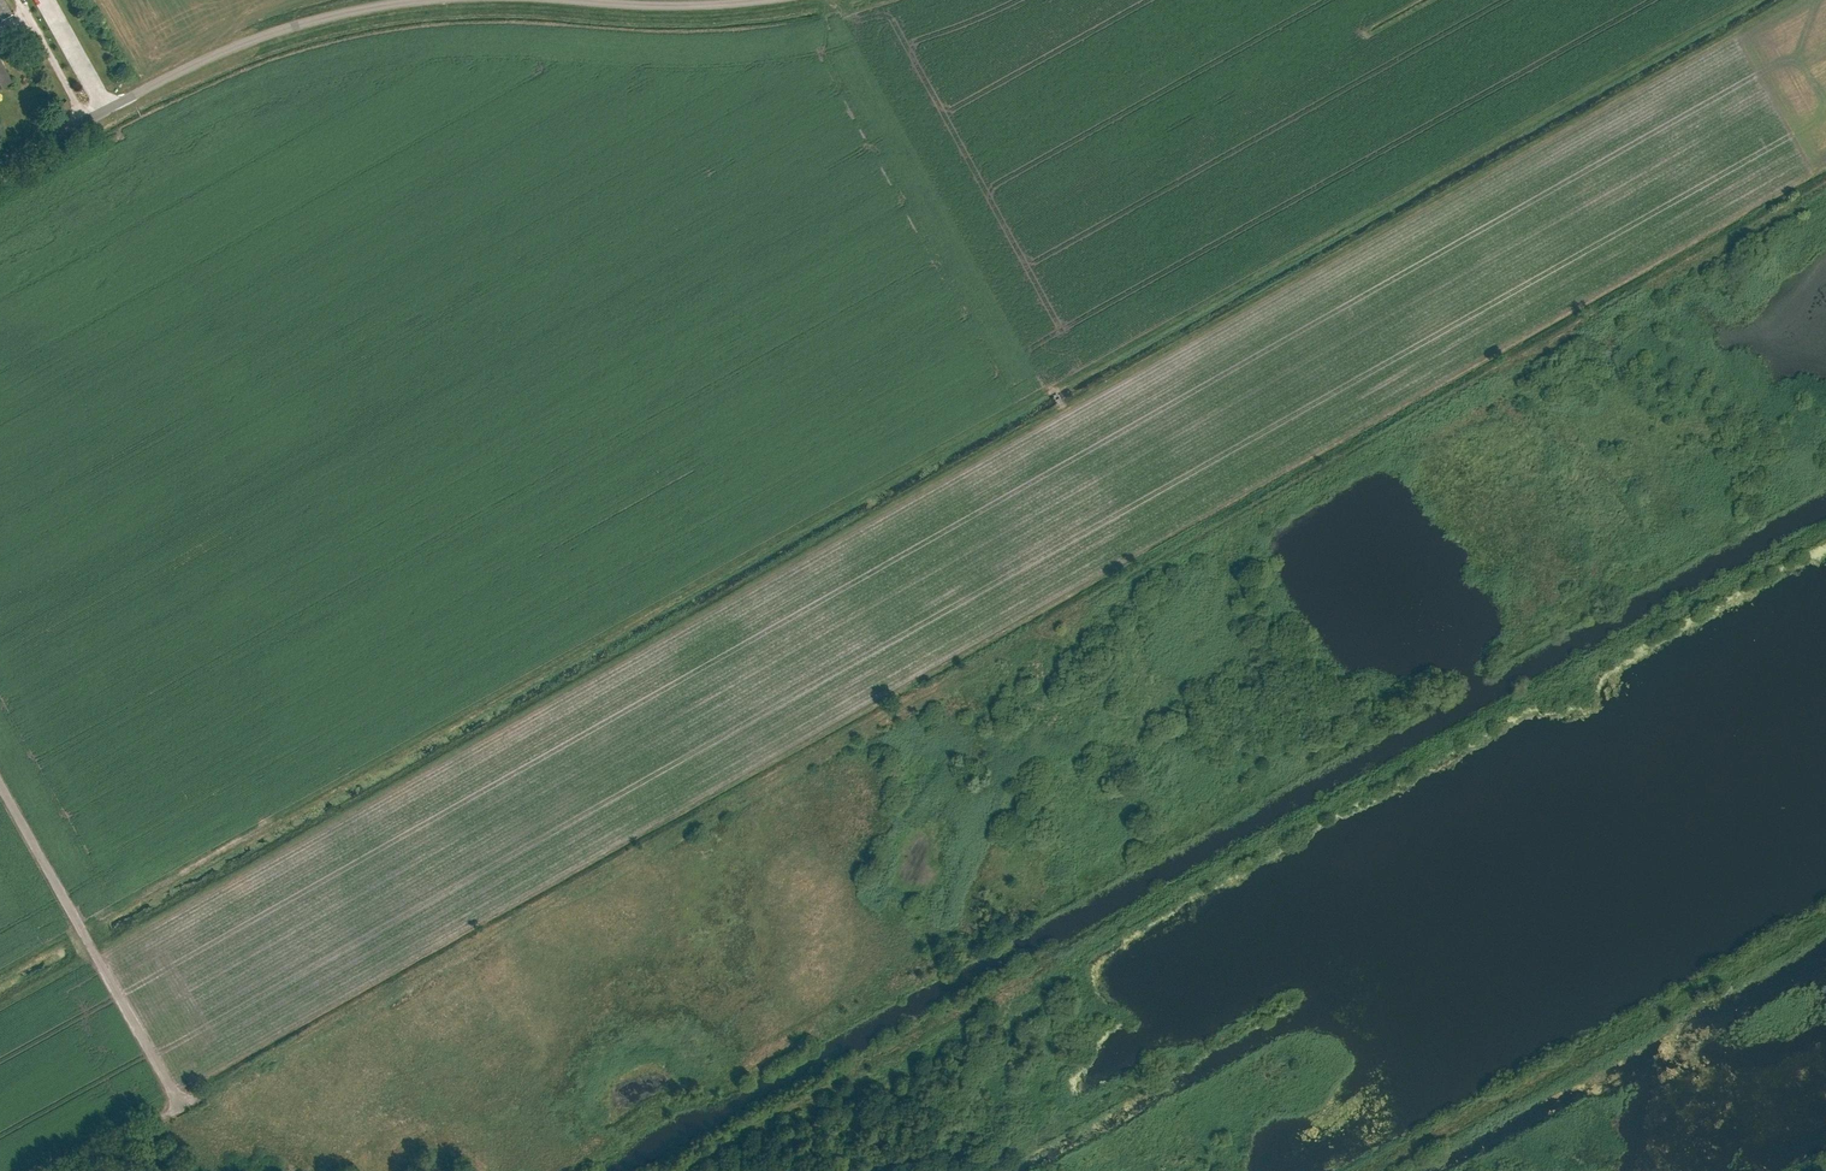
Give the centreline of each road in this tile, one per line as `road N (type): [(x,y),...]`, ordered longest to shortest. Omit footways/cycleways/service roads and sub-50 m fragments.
road 1 (unclassified): [(0,165),(237,45),(337,14),(423,0)]
road 2 (unclassified): [(174,1095),(0,785)]
road 3 (unclassified): [(578,0),(762,0)]

